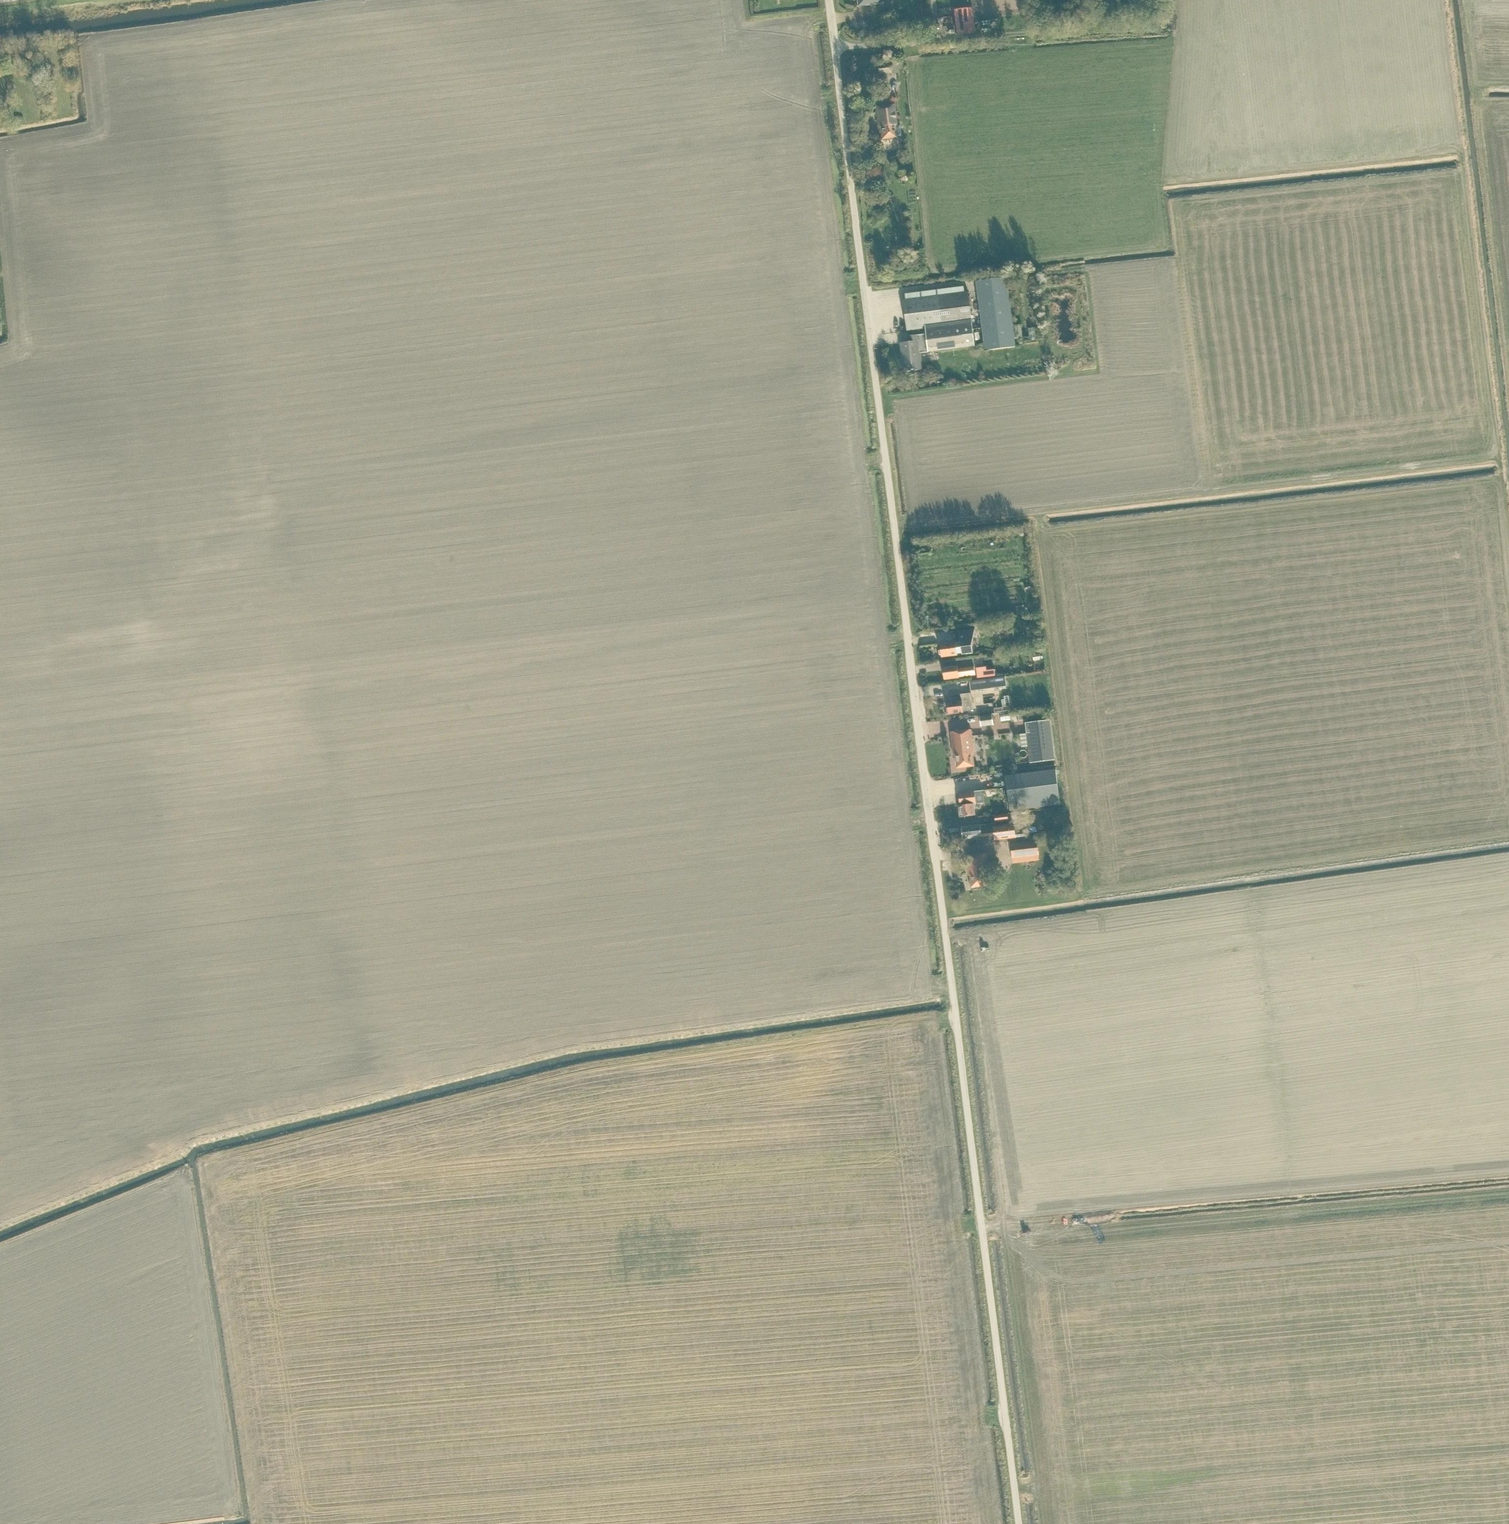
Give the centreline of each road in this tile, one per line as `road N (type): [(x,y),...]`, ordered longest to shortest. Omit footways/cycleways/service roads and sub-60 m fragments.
road 1 (unclassified): [(1017,1523),(827,0)]

